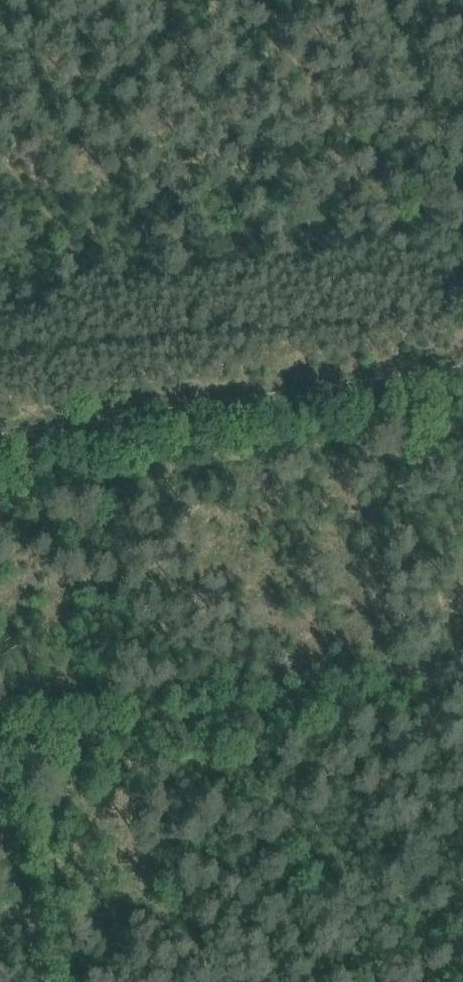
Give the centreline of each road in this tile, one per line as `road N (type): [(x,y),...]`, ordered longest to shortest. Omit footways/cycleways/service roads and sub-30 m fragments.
road 1 (track): [(462,363),(0,437)]

